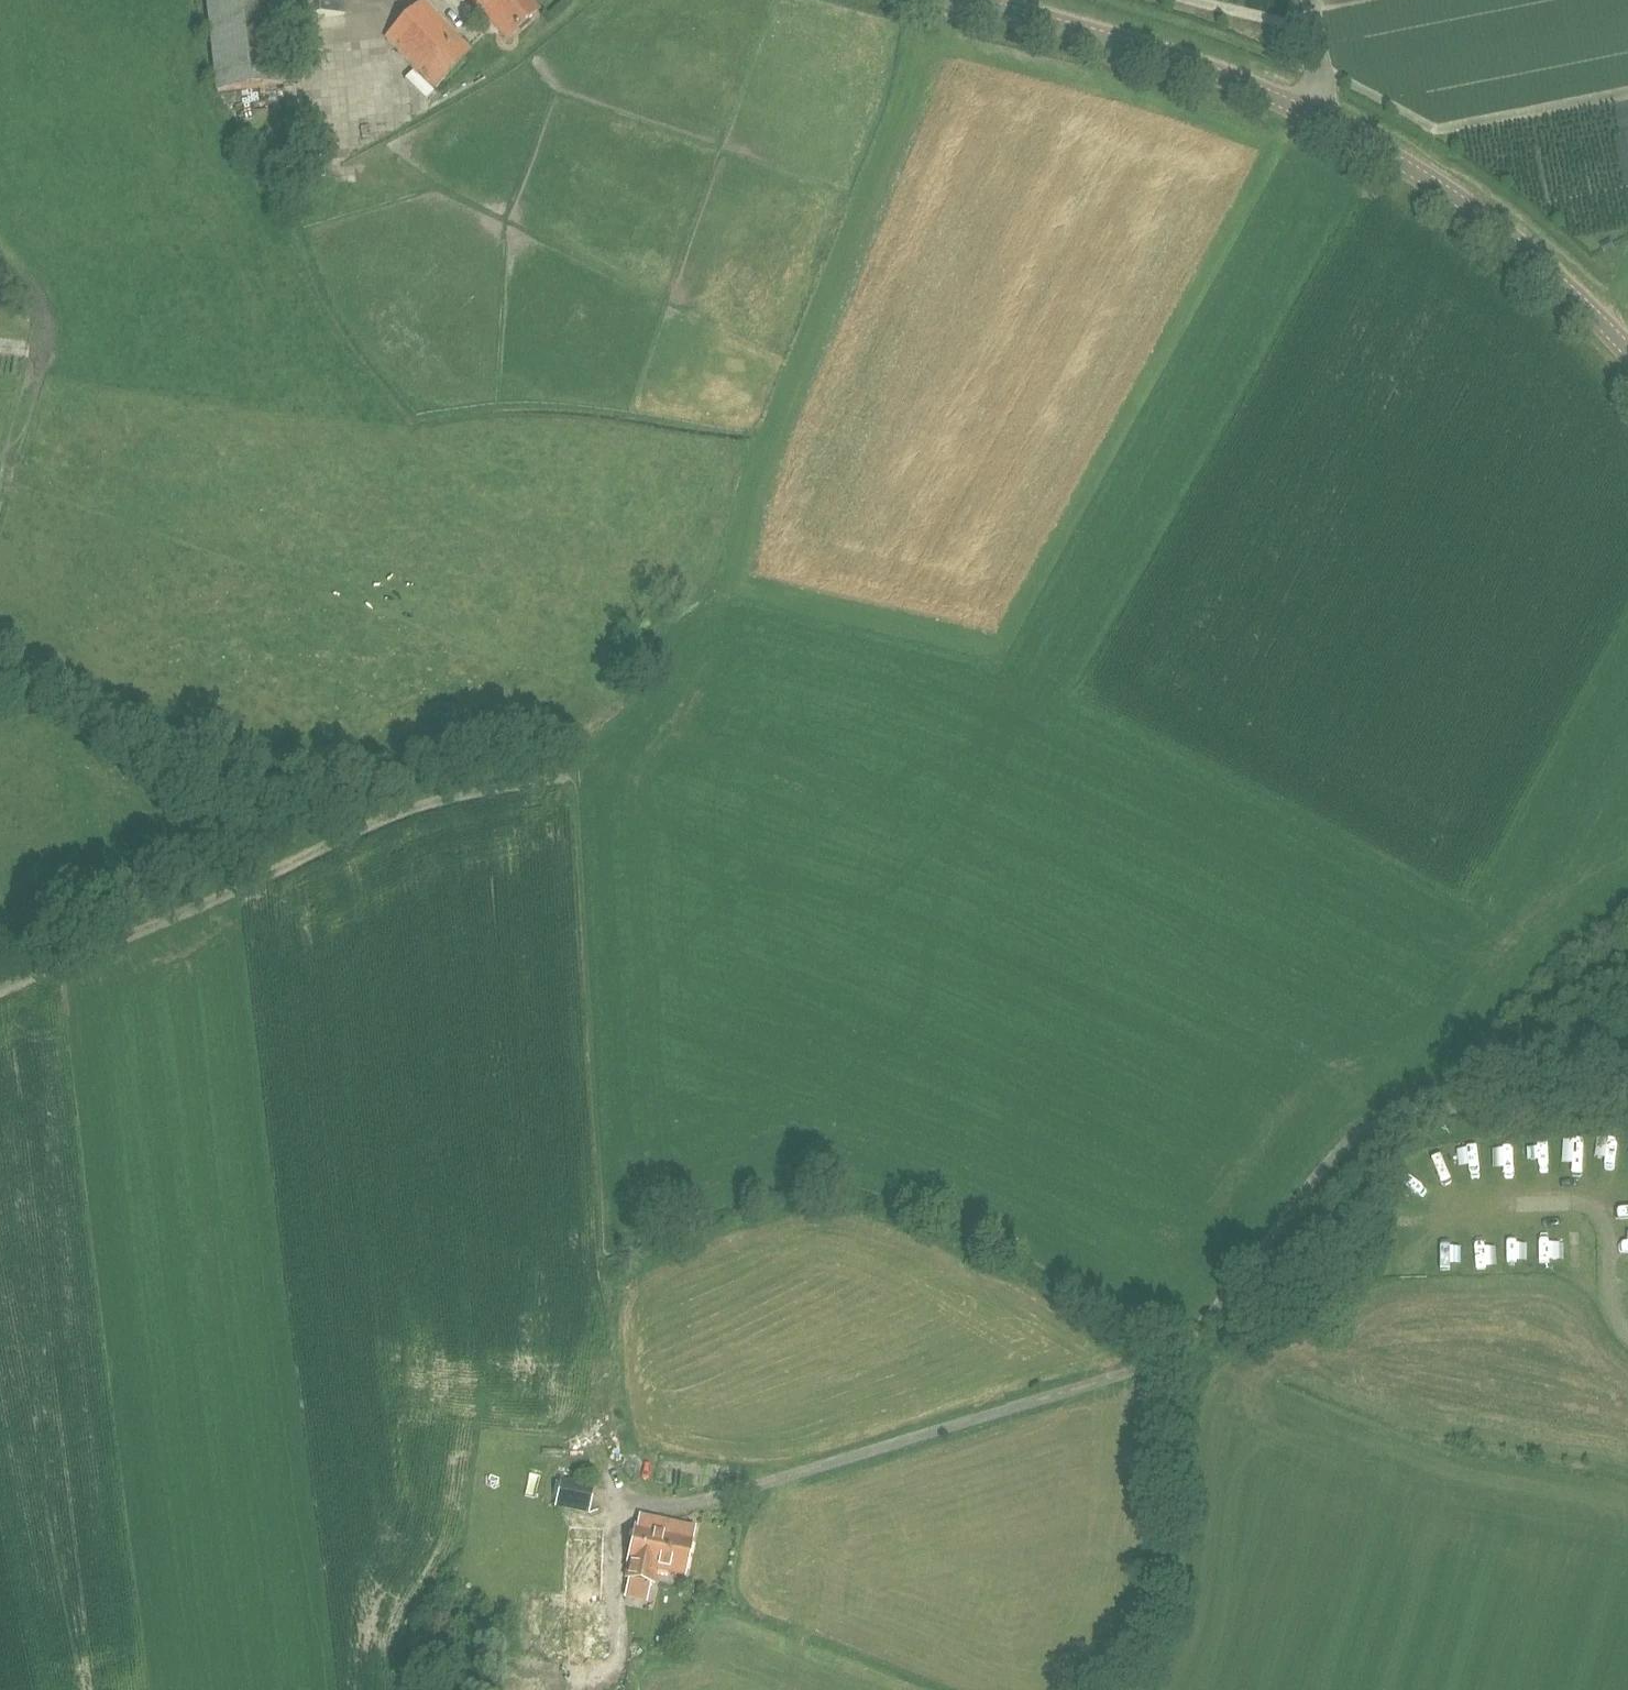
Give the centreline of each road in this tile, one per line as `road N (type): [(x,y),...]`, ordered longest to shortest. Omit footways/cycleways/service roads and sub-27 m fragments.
road 1 (tertiary): [(1627,351),(1451,196),(1308,114),(1230,79),(967,0)]
road 2 (track): [(0,987),(263,882),(415,808),(572,769)]

